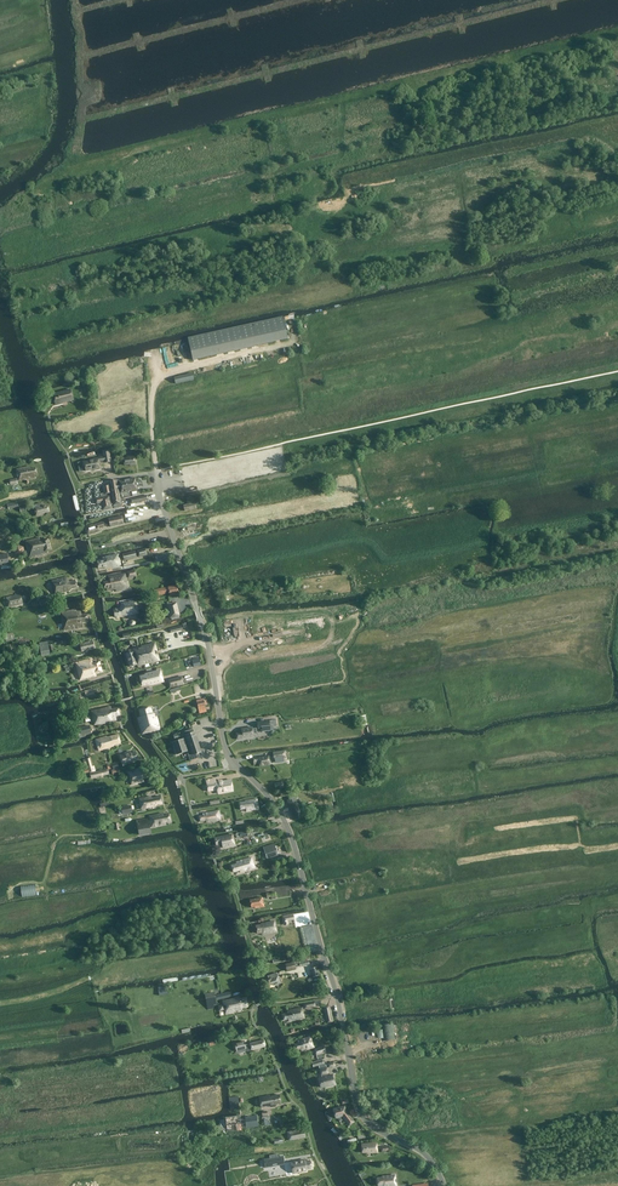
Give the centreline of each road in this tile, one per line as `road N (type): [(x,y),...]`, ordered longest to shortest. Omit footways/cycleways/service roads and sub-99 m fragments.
road 1 (unclassified): [(444,1185),(425,1154),(373,1128),(358,1108),(337,999),(292,840),(274,804),(227,751),(208,649),(156,469)]
road 2 (track): [(156,469),(156,382),(296,345)]

